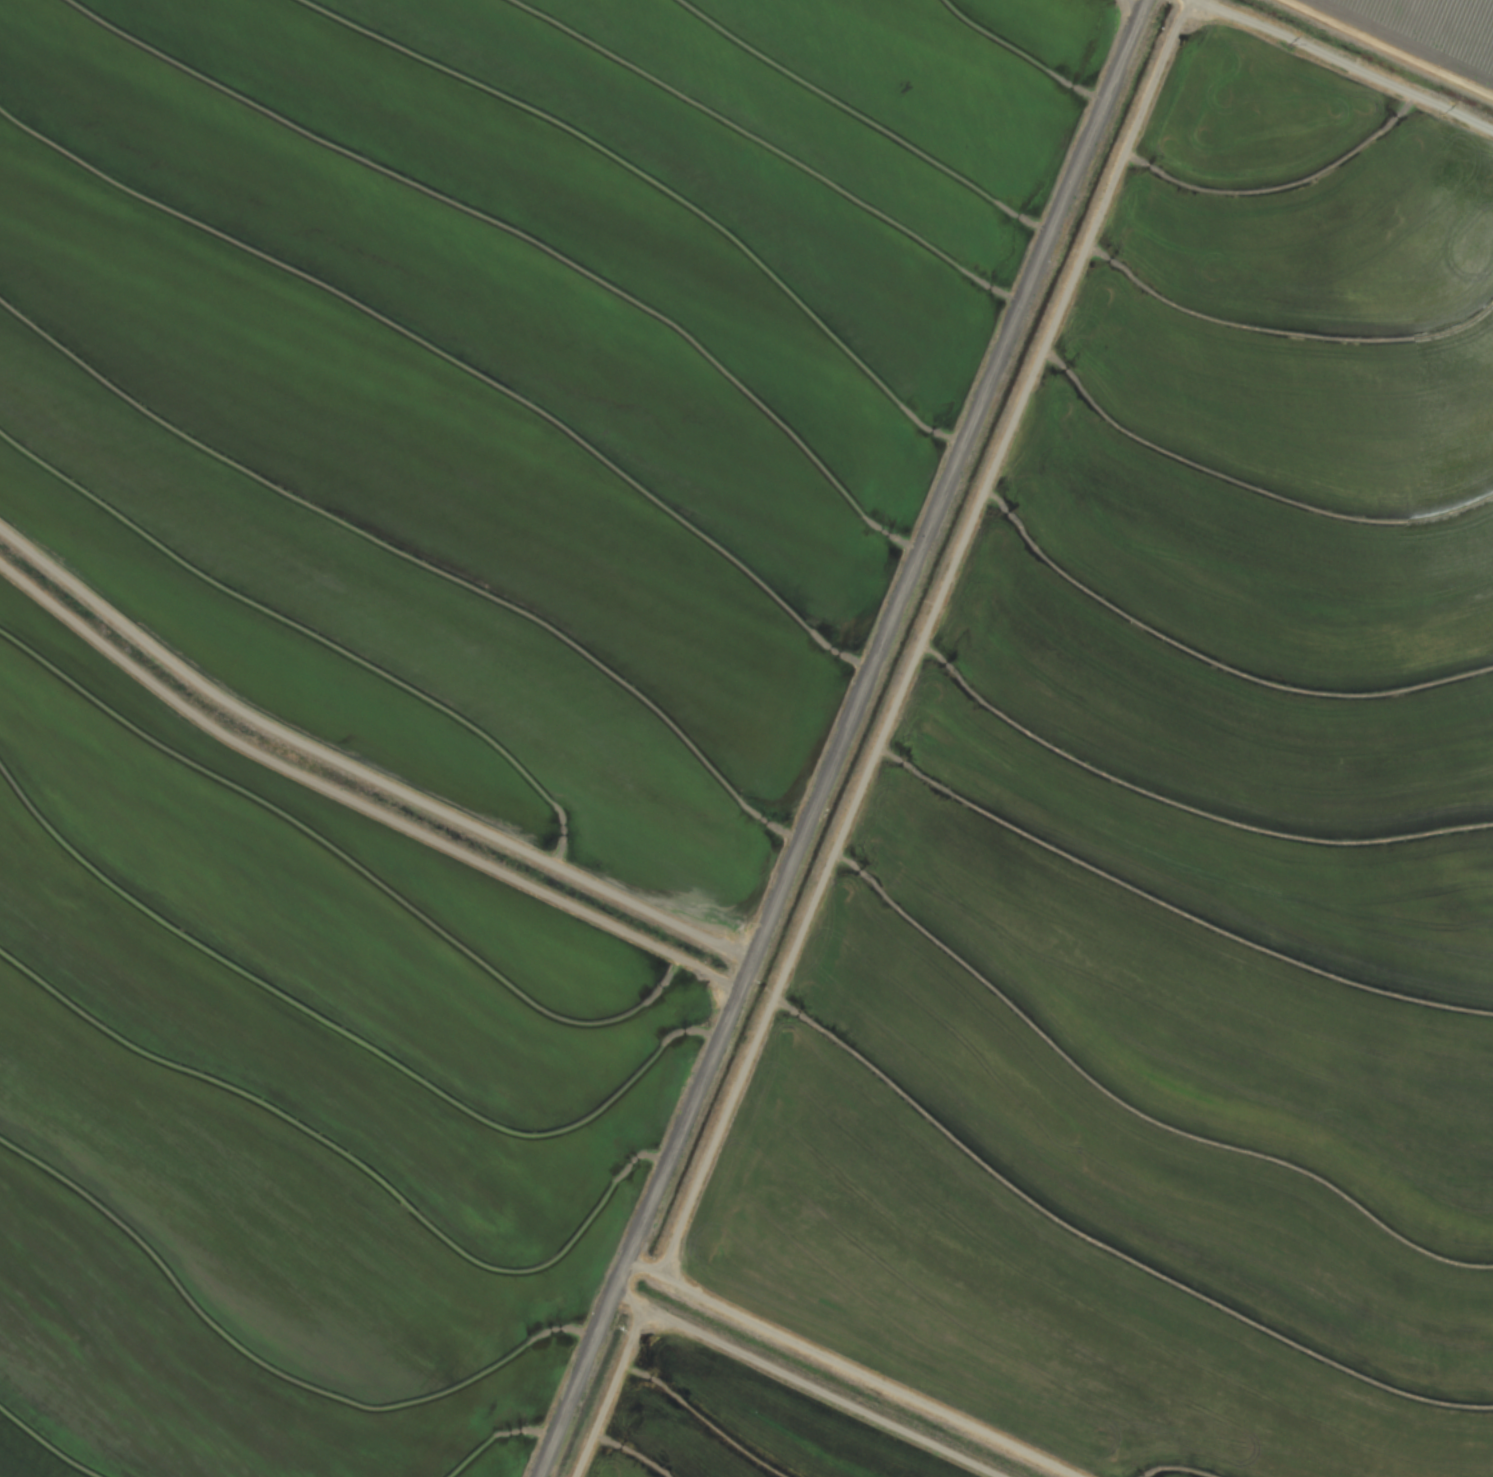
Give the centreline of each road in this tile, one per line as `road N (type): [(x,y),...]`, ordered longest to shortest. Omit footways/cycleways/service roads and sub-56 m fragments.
road 1 (residential): [(1153,0),(544,1476)]

